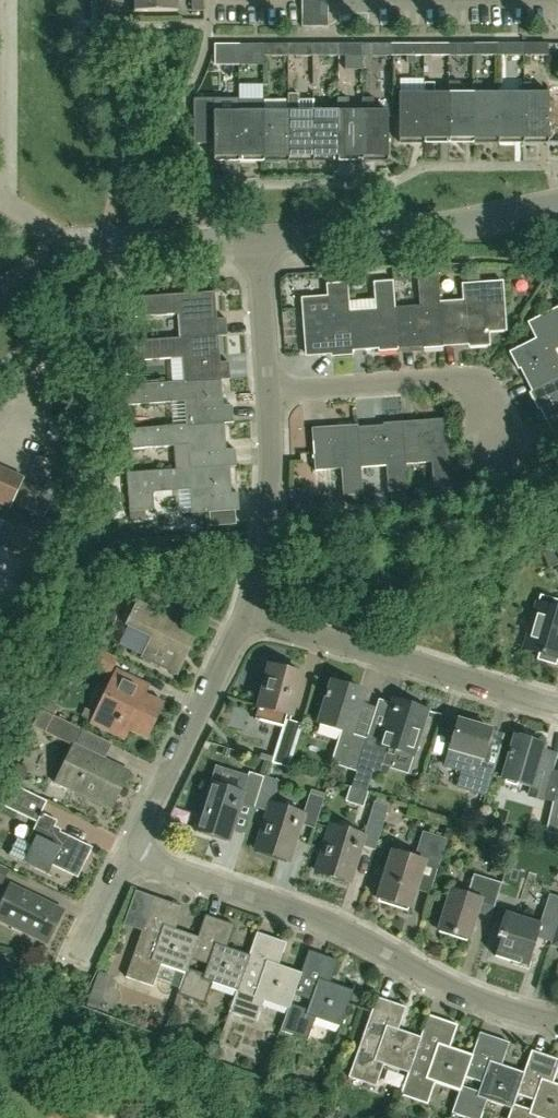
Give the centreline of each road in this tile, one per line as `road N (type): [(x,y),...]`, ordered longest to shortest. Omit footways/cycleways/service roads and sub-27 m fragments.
road 1 (residential): [(557,1021),(455,989),(334,924),(130,854)]
road 2 (residential): [(557,707),(241,621)]
road 3 (unclassified): [(557,211),(255,246)]
road 4 (residential): [(507,458),(474,390),(456,381),(267,397)]
road 5 (residential): [(130,854),(241,621)]
road 6 (residential): [(241,621),(264,541),(267,397)]
road 7 (residential): [(57,249),(255,246)]
road 8 (residential): [(267,397),(255,246)]

